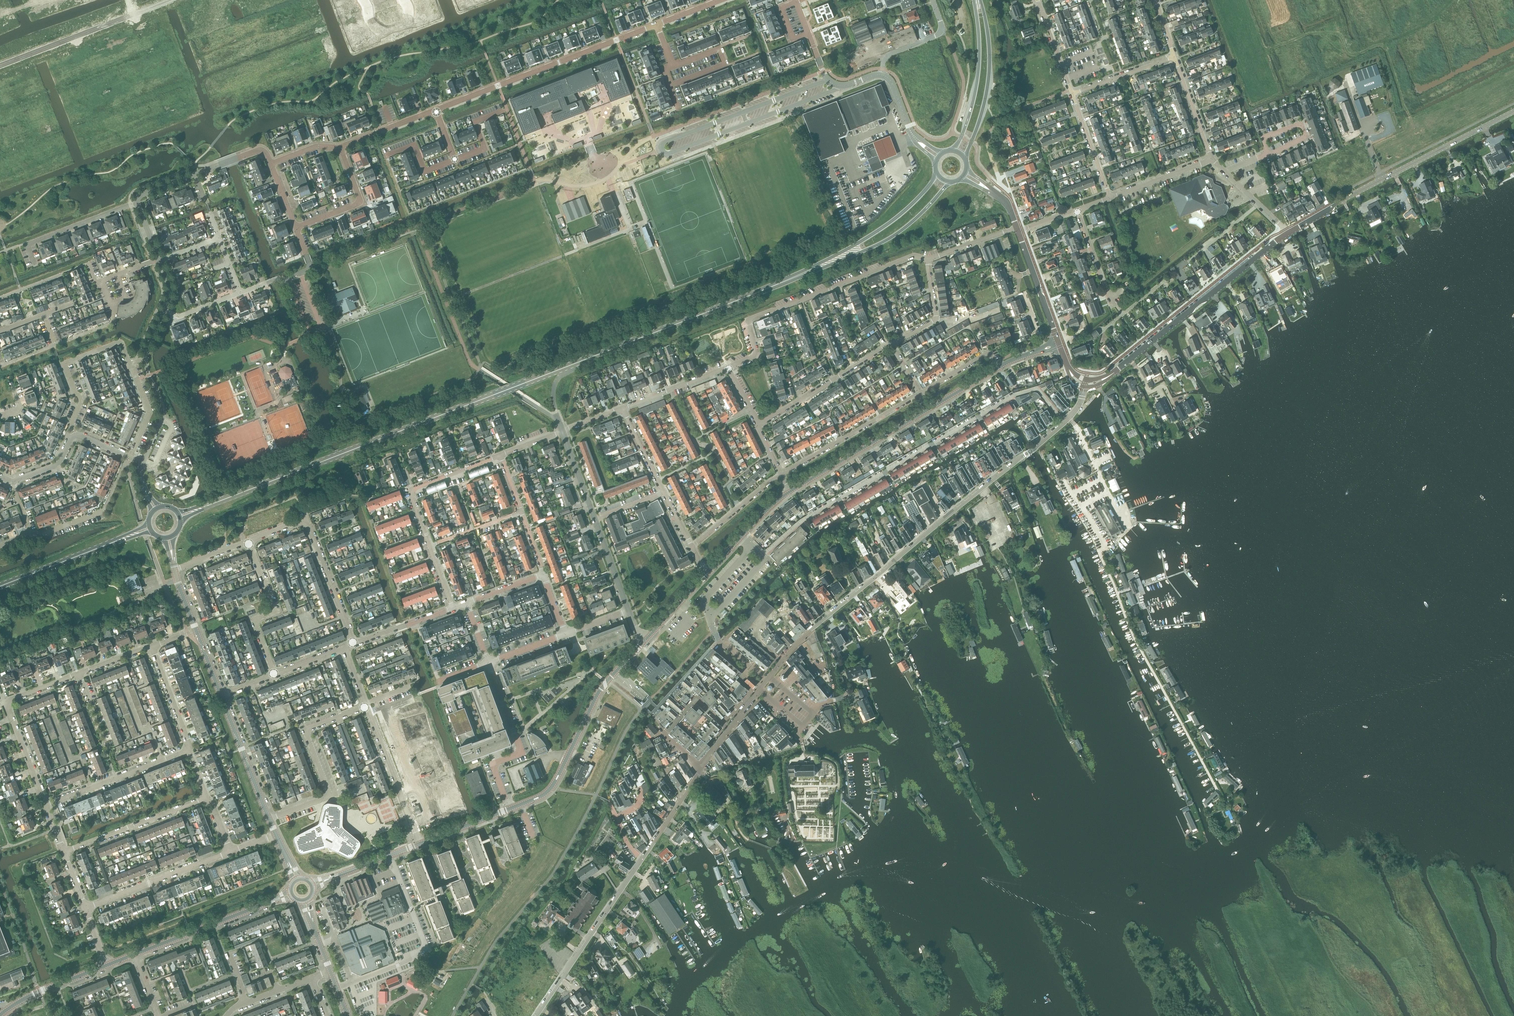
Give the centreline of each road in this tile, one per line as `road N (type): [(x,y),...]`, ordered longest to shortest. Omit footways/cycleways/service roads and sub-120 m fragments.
road 1 (primary): [(206,506),(807,272)]
road 2 (residential): [(721,739),(809,633),(1065,422)]
road 3 (residential): [(1052,406),(1038,389),(1013,396),(810,517),(762,556)]
road 4 (secondary): [(1084,387),(1102,381),(1289,233)]
road 5 (residential): [(927,260),(915,256),(749,320),(755,354),(729,368)]
road 6 (secondary): [(1289,233),(1513,112)]
road 7 (residential): [(436,110),(657,25)]
road 8 (tertiary): [(510,809),(552,789),(598,696),(645,642)]
road 9 (residential): [(269,819),(330,796),(306,731),(366,707)]
road 10 (residential): [(337,988),(426,947),(391,855)]
road 11 (residential): [(537,1015),(642,859)]
road 12 (residential): [(489,663),(522,752),(493,763),(510,809)]
road 13 (primary): [(807,272),(896,235),(950,182)]
road 14 (primary): [(937,172),(887,225),(807,272)]
road 15 (primary): [(965,159),(989,77),(979,0)]
road 16 (tertiary): [(791,492),(929,409)]
road 17 (residential): [(782,475),(920,394)]
road 18 (primary): [(974,0),(976,92),(951,151)]
road 19 (residential): [(85,907),(231,852)]
road 20 (residential): [(758,427),(890,345)]
road 21 (residential): [(64,853),(208,798)]
road 22 (residential): [(45,804),(189,749)]
road 23 (residential): [(500,455),(411,492),(430,546)]
road 24 (residential): [(274,676),(255,621),(273,608),(248,541)]
road 25 (residential): [(135,955),(276,900)]
road 26 (residential): [(419,844),(366,707)]
road 27 (primary): [(0,586),(129,536)]
road 28 (residential): [(354,645),(305,522)]
road 29 (tertiary): [(269,819),(221,696)]
road 30 (residential): [(672,65),(719,47),(726,66),(670,87)]
road 31 (residential): [(340,147),(359,202),(296,228)]

